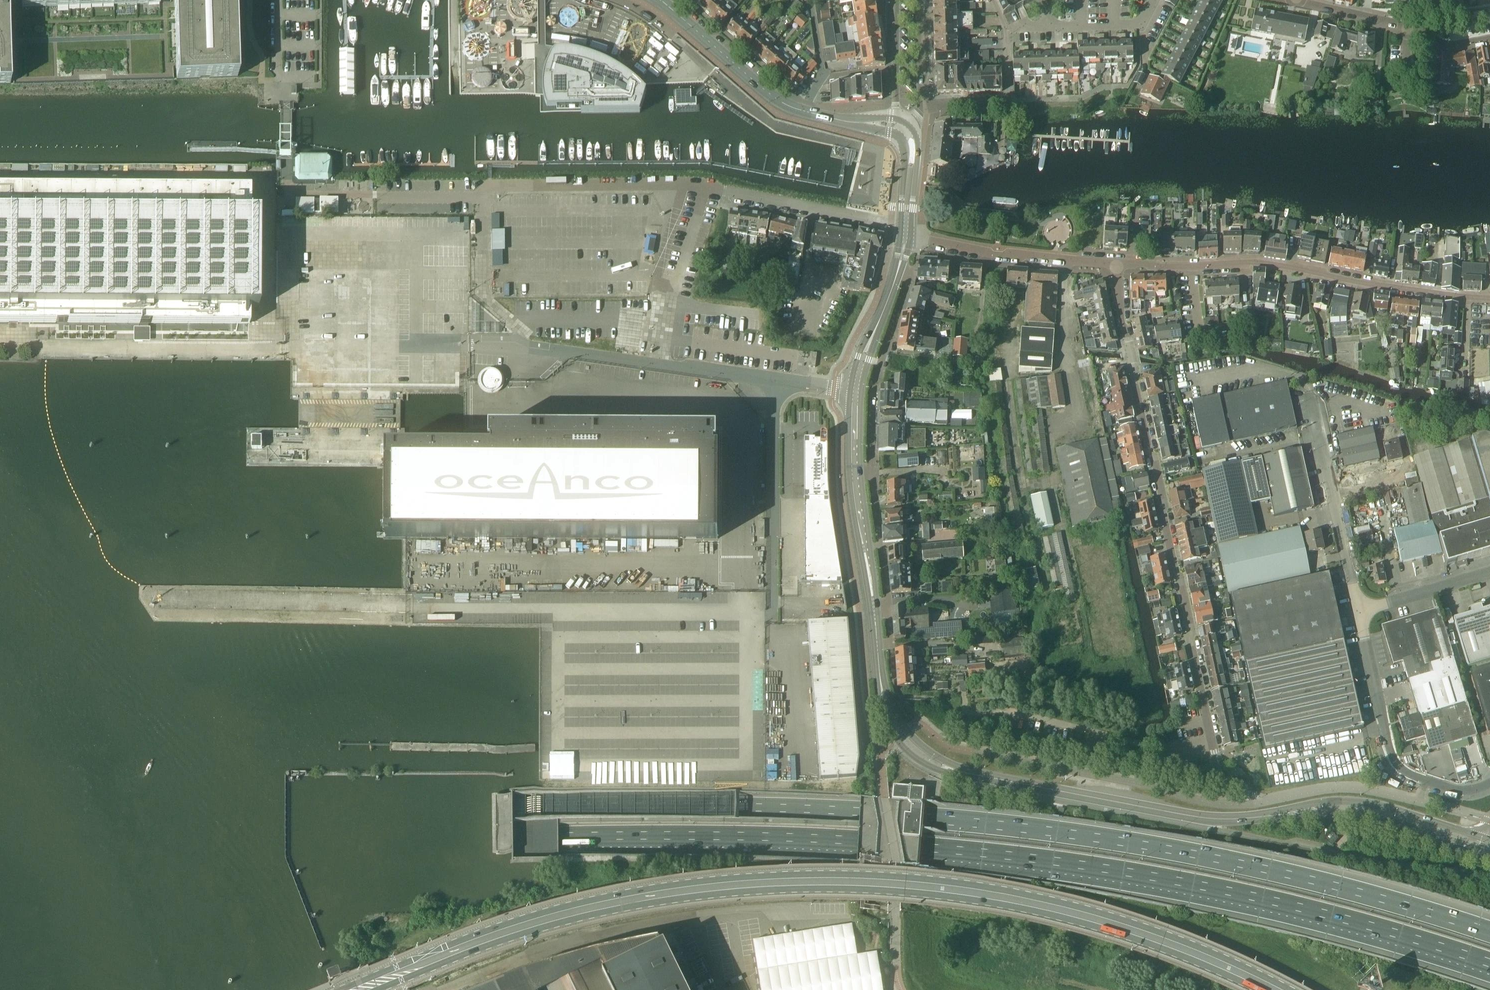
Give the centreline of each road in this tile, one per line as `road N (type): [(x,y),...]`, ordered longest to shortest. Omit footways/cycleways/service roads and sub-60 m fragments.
road 1 (motorway): [(0,846),(666,836),(919,845),(1163,878),(1319,913),(1489,965)]
road 2 (motorway): [(1489,934),(1216,860),(921,815),(622,806),(0,815)]
road 3 (primary): [(365,989),(566,916),(683,893),(798,883),(914,887),(1061,912),(1161,941),(1273,989)]
road 4 (tertiary): [(1202,818),(963,773),(901,735),(885,705),(855,464),(856,390)]
road 5 (residential): [(1214,750),(1117,263)]
road 6 (residential): [(1117,263),(1255,264),(1489,298)]
road 7 (unclassified): [(856,390),(534,348)]
road 8 (unclassified): [(1489,783),(1456,790),(1396,764),(1356,607)]
road 9 (tertiary): [(862,123),(778,100),(660,0)]
road 10 (unclassified): [(705,186),(500,184),(481,196)]
road 11 (tertiary): [(1489,841),(1368,804),(1269,816)]
road 12 (tertiary): [(1269,816),(1377,822),(1489,858)]
road 13 (unclassified): [(1356,607),(1308,393)]
road 14 (residential): [(910,237),(987,253),(1117,263)]
road 15 (residential): [(1294,2),(1408,27),(1452,49),(1489,40)]
road 16 (residential): [(901,223),(705,186)]
road 17 (unclassified): [(481,196),(482,296),(534,348)]
road 18 (residential): [(1005,30),(1008,102),(921,105)]
road 19 (unclassified): [(1356,607),(1489,568)]
road 20 (residential): [(1050,27),(1142,25),(1154,0)]

